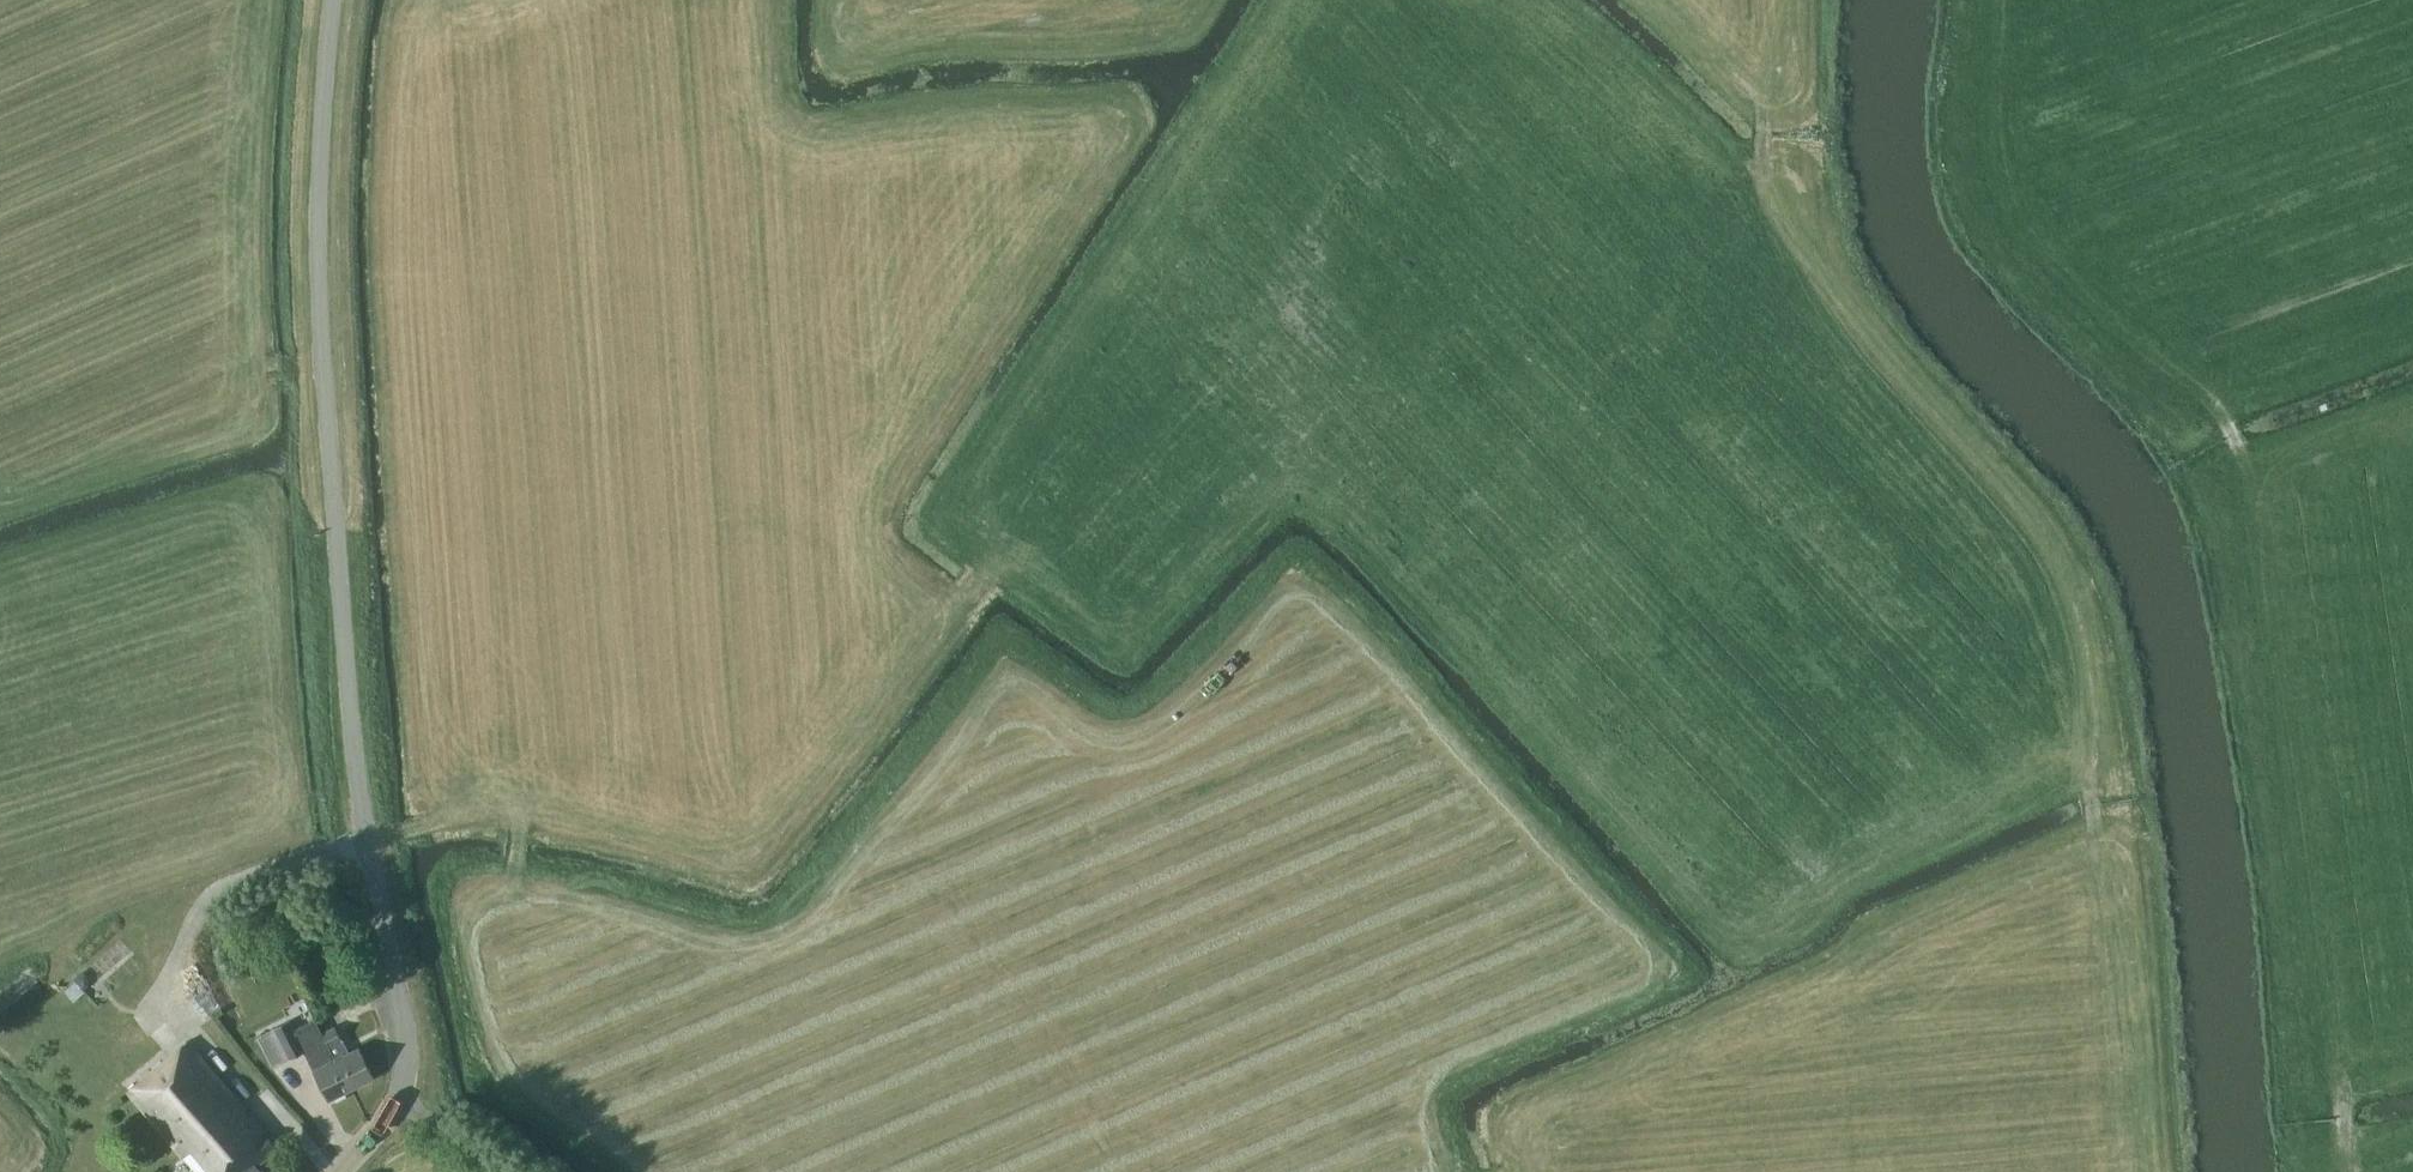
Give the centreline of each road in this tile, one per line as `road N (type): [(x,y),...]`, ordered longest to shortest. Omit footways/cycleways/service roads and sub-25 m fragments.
road 1 (unclassified): [(339,1171),(397,1100),(403,1057),(348,714),(318,292),(332,0)]

